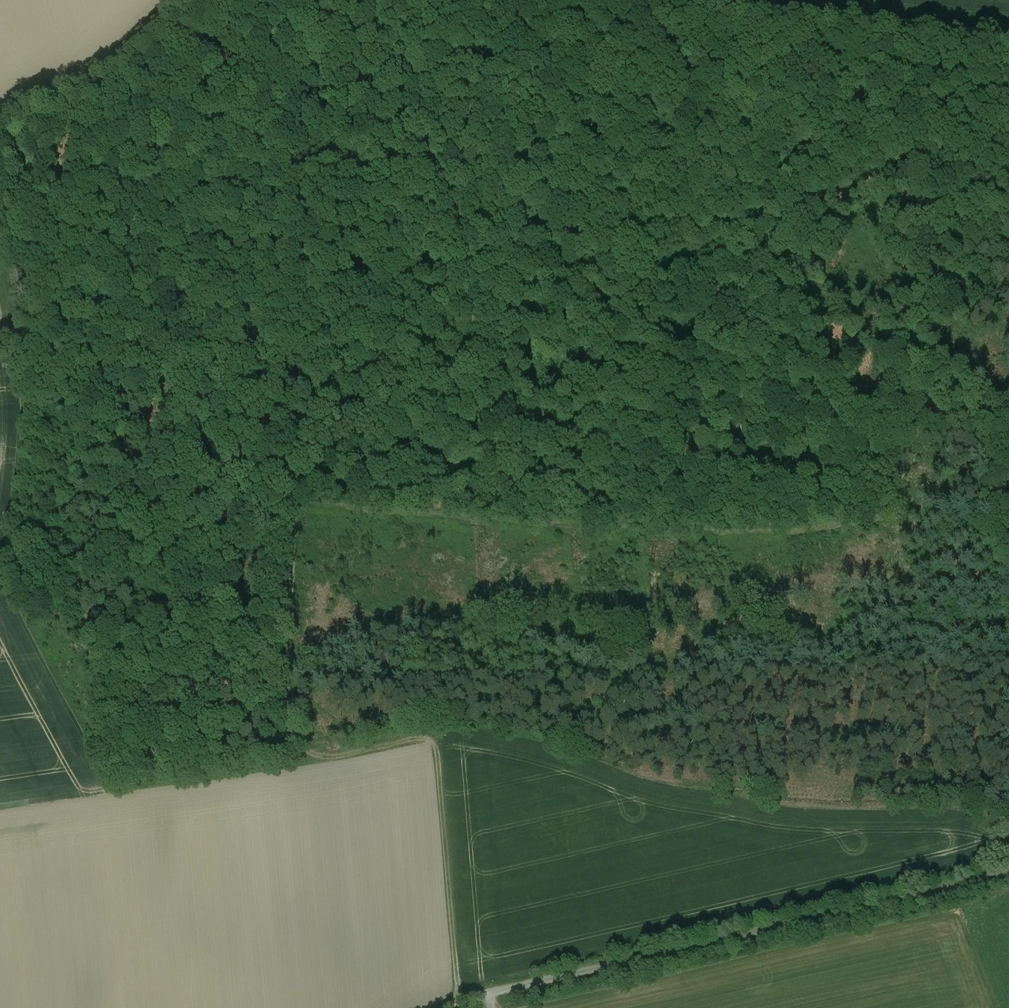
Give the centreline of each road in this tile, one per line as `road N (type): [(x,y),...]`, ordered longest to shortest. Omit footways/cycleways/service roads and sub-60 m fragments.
road 1 (unclassified): [(450,1007),(1008,867)]
road 2 (track): [(463,1000),(433,740),(336,756),(297,741)]

